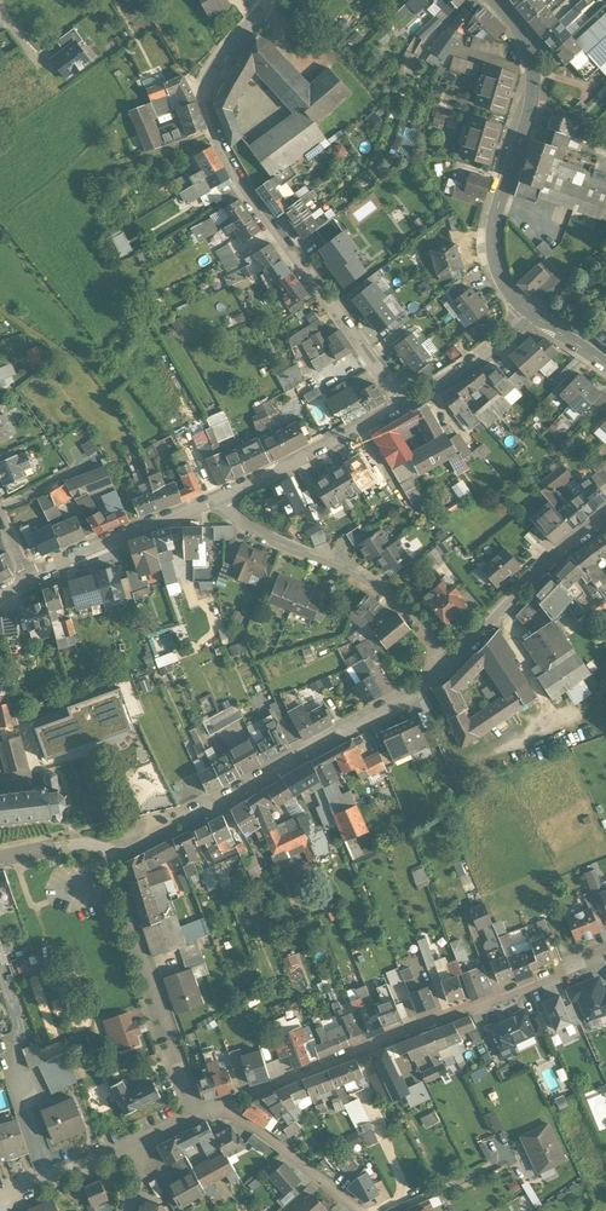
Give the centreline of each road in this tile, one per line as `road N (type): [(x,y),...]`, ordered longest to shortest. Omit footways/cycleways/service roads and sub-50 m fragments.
road 1 (residential): [(269,0),(211,73),(205,92),(216,139),(401,403)]
road 2 (residential): [(223,1105),(605,953)]
road 3 (residential): [(104,840),(183,822),(415,695),(451,667)]
road 4 (tertiary): [(527,311),(496,272),(491,250),(534,70),(494,0)]
road 5 (residential): [(194,1117),(104,840)]
road 6 (residential): [(220,500),(251,532),(332,566),(403,613)]
road 7 (residential): [(220,500),(29,578)]
road 8 (residential): [(401,403),(220,500)]
road 9 (residential): [(466,652),(605,516)]
road 10 (residential): [(357,1210),(223,1105)]
road 11 (residential): [(527,311),(472,361),(401,403)]
road 12 (residential): [(0,1200),(141,1138)]

